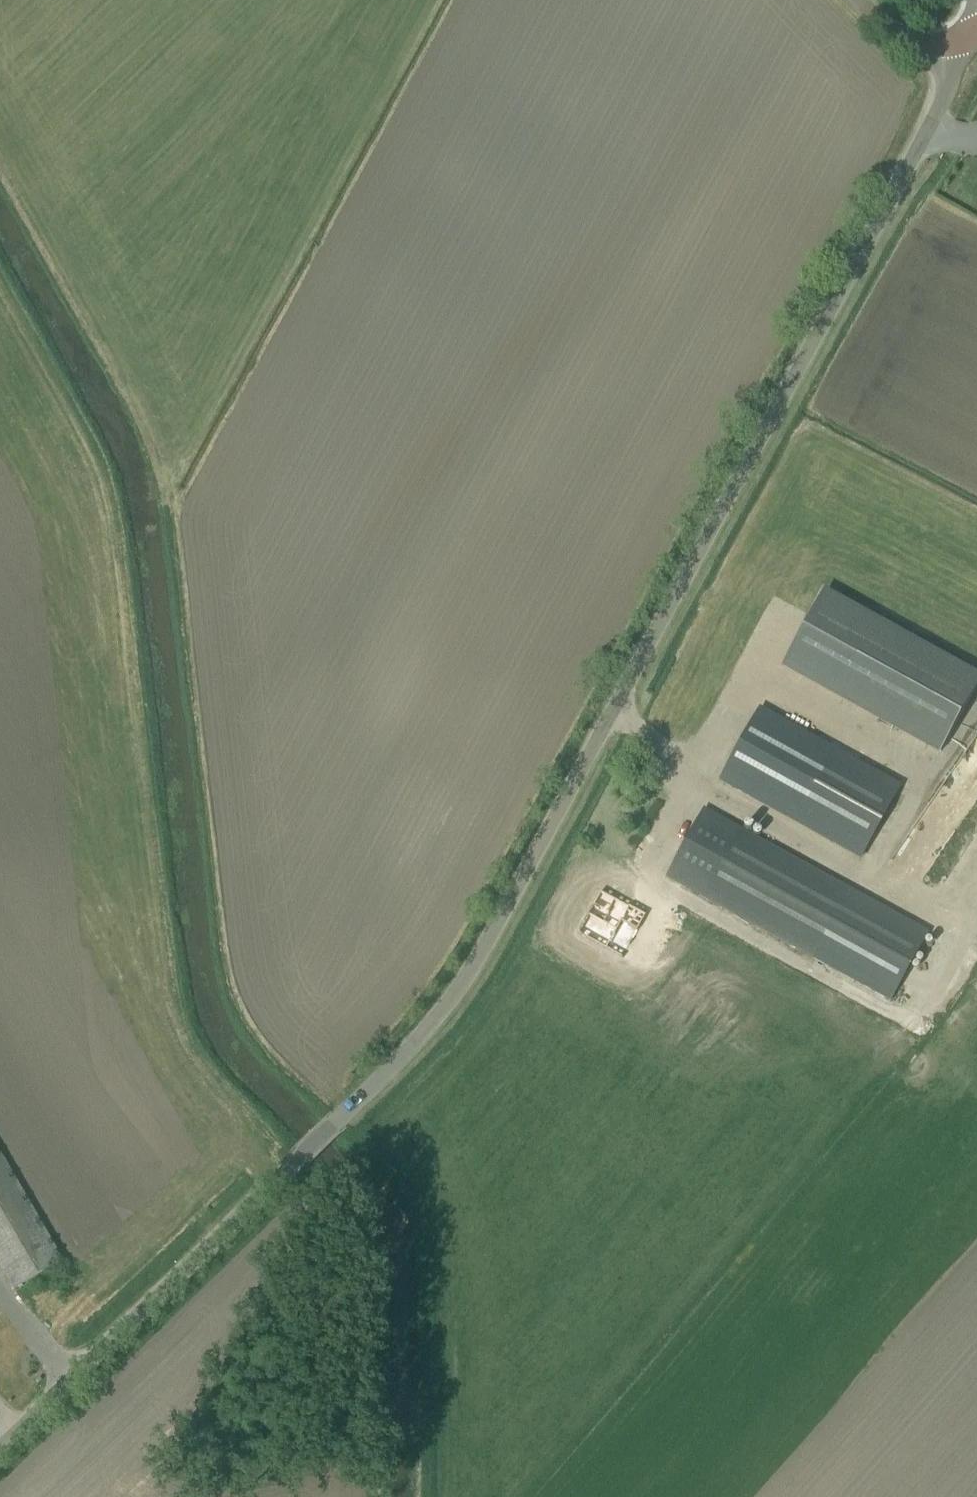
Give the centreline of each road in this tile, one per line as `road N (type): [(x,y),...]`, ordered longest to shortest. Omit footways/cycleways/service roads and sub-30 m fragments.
road 1 (unclassified): [(0,1444),(358,1096),(469,958),(924,138),(944,93),(944,49)]

